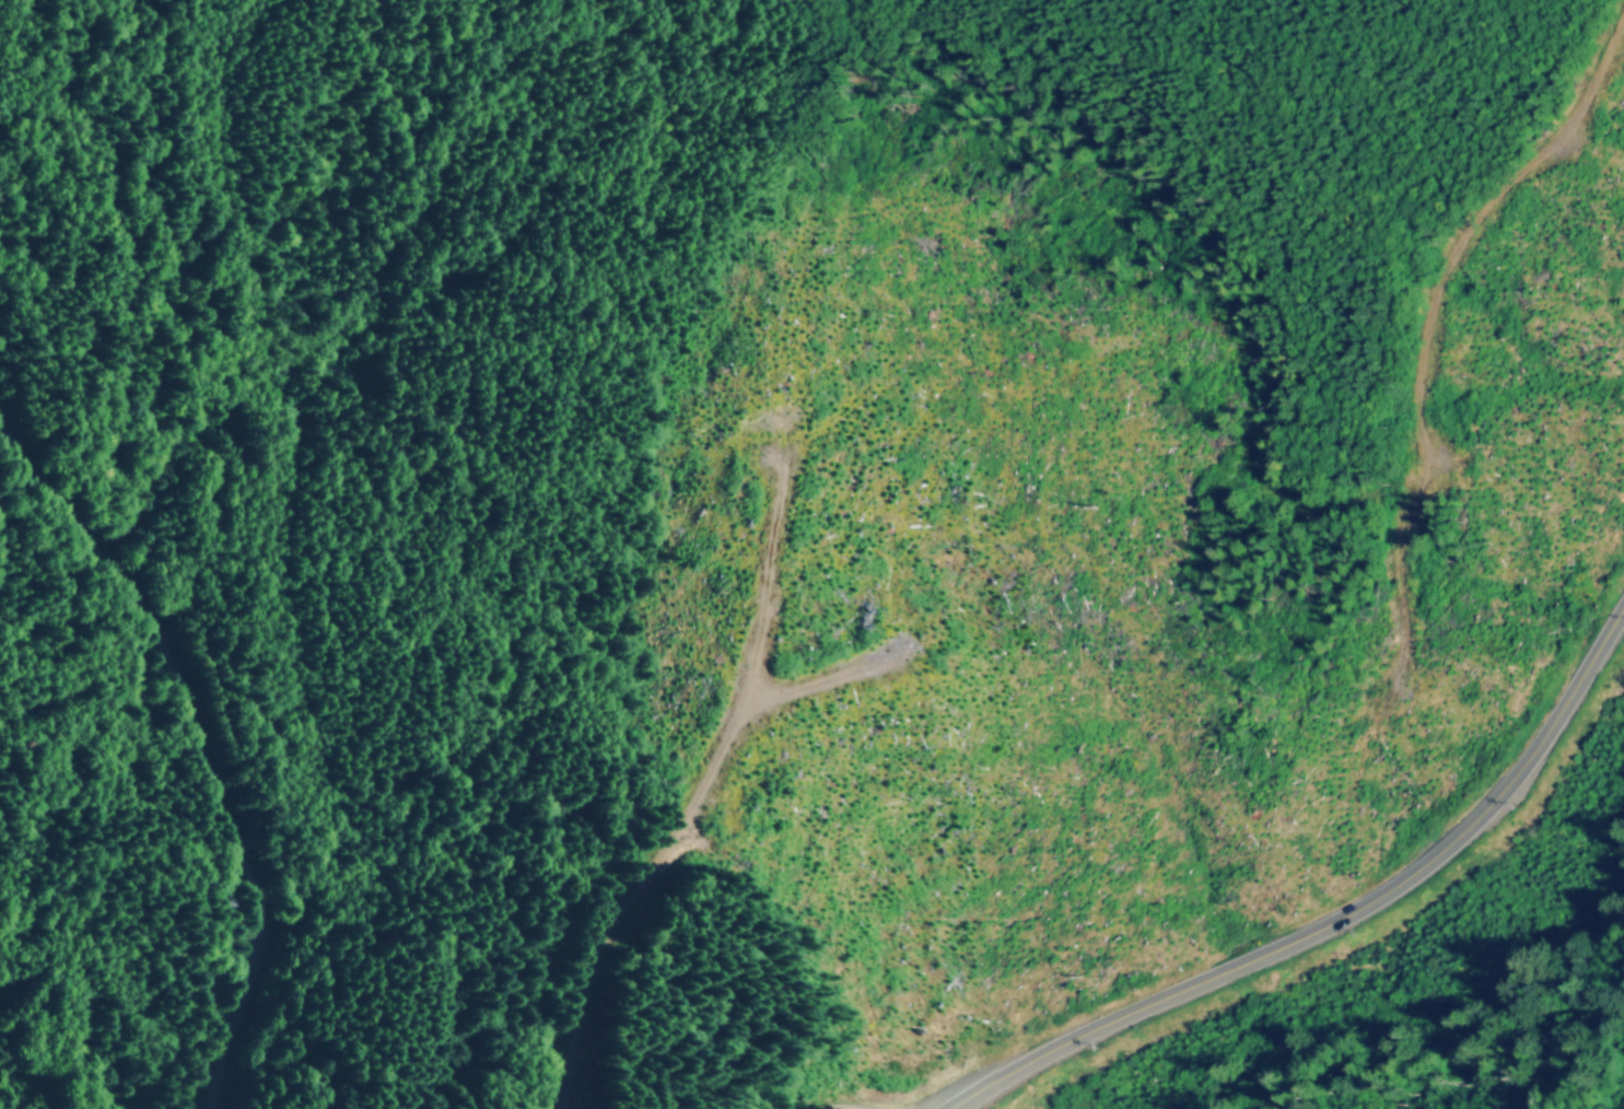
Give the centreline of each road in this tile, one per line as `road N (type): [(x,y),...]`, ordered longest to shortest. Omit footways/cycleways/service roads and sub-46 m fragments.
road 1 (secondary): [(951,1108),(1079,1036),(1371,902),(1426,864),(1535,747),(1623,607)]
road 2 (track): [(221,1108),(239,1018),(258,974),(261,895),(196,690),(147,598),(0,415)]

